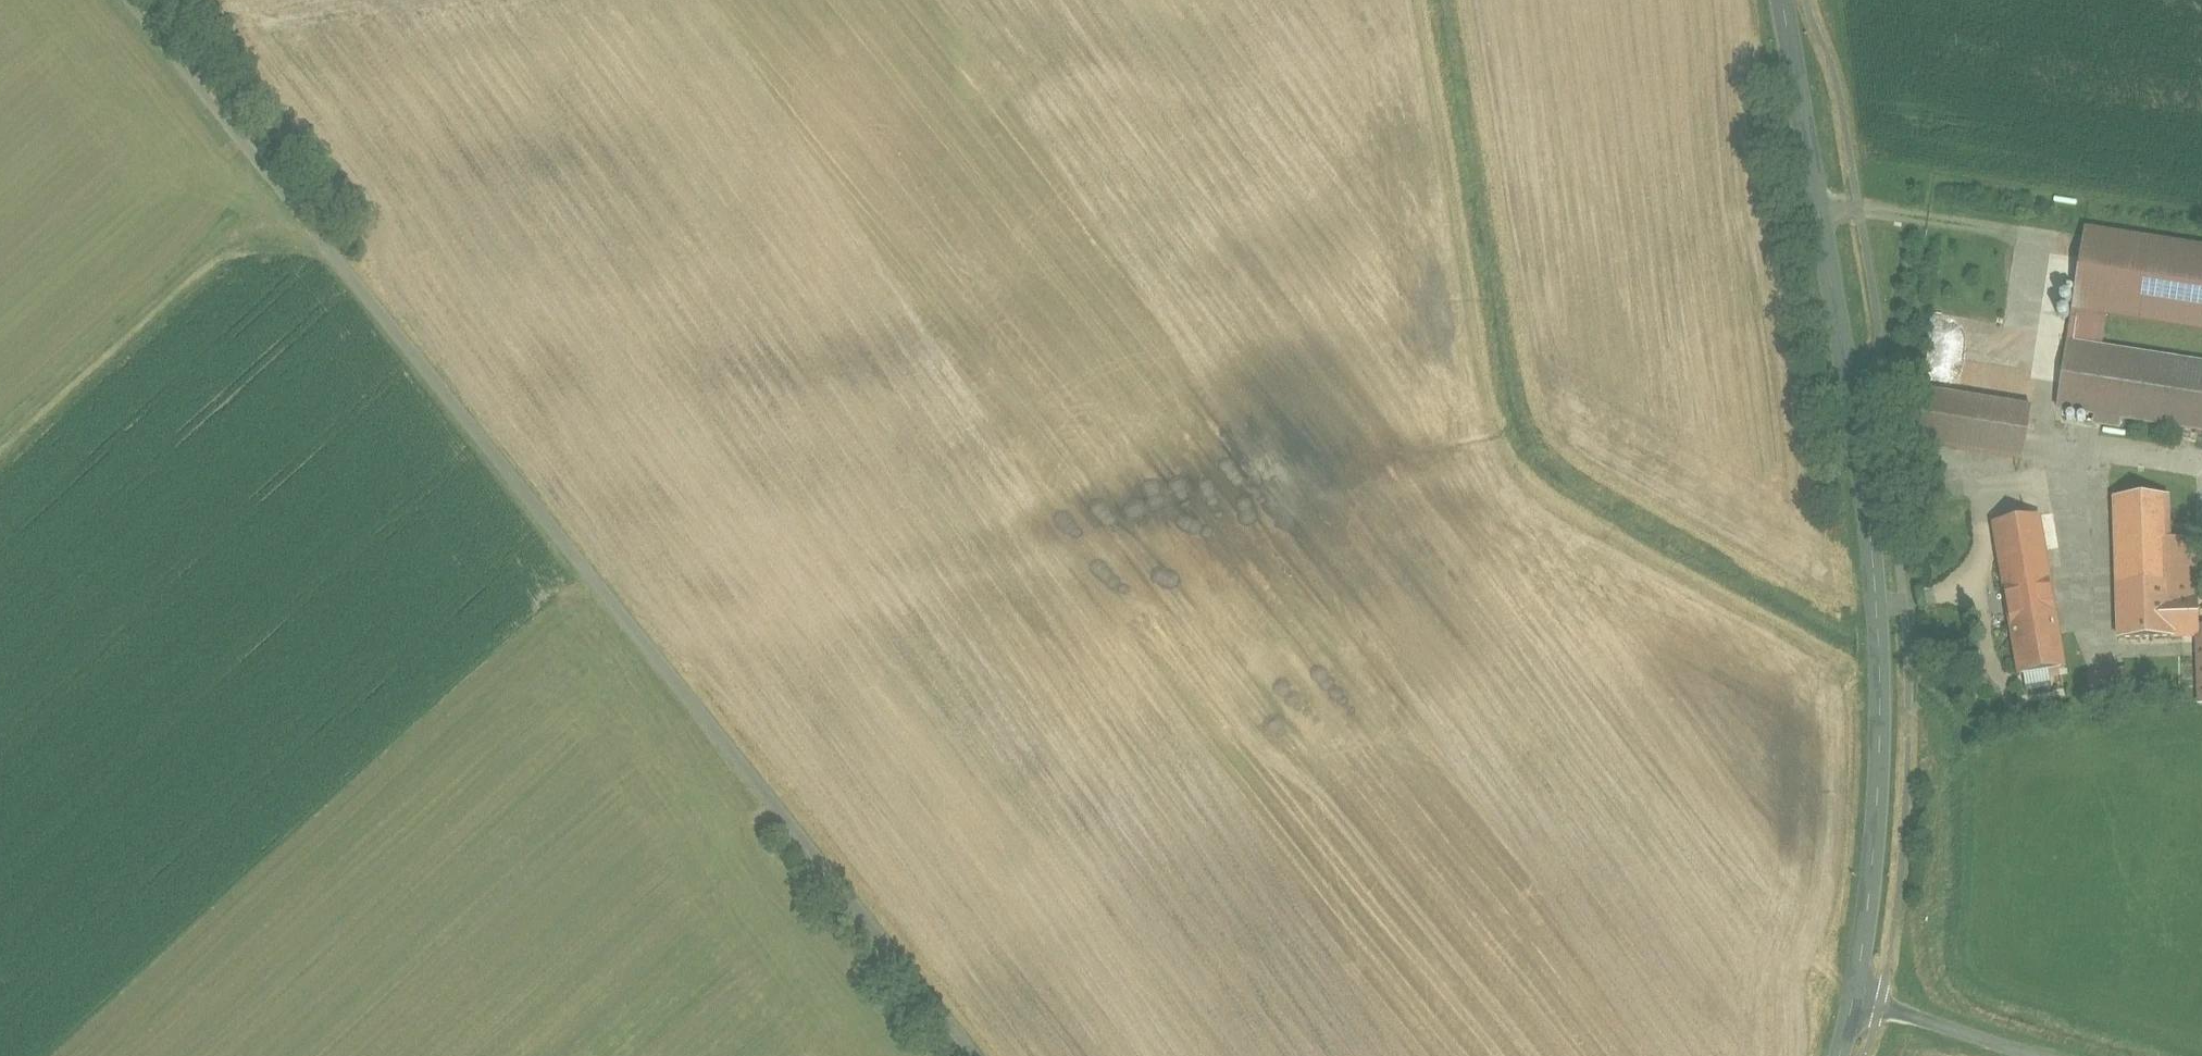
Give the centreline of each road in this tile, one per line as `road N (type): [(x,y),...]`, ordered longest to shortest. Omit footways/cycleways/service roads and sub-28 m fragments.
road 1 (unclassified): [(967,1055),(120,0)]
road 2 (tertiary): [(1786,0),(1875,599),(1877,740),(1854,996)]
road 3 (residential): [(2039,1055),(1854,996)]

